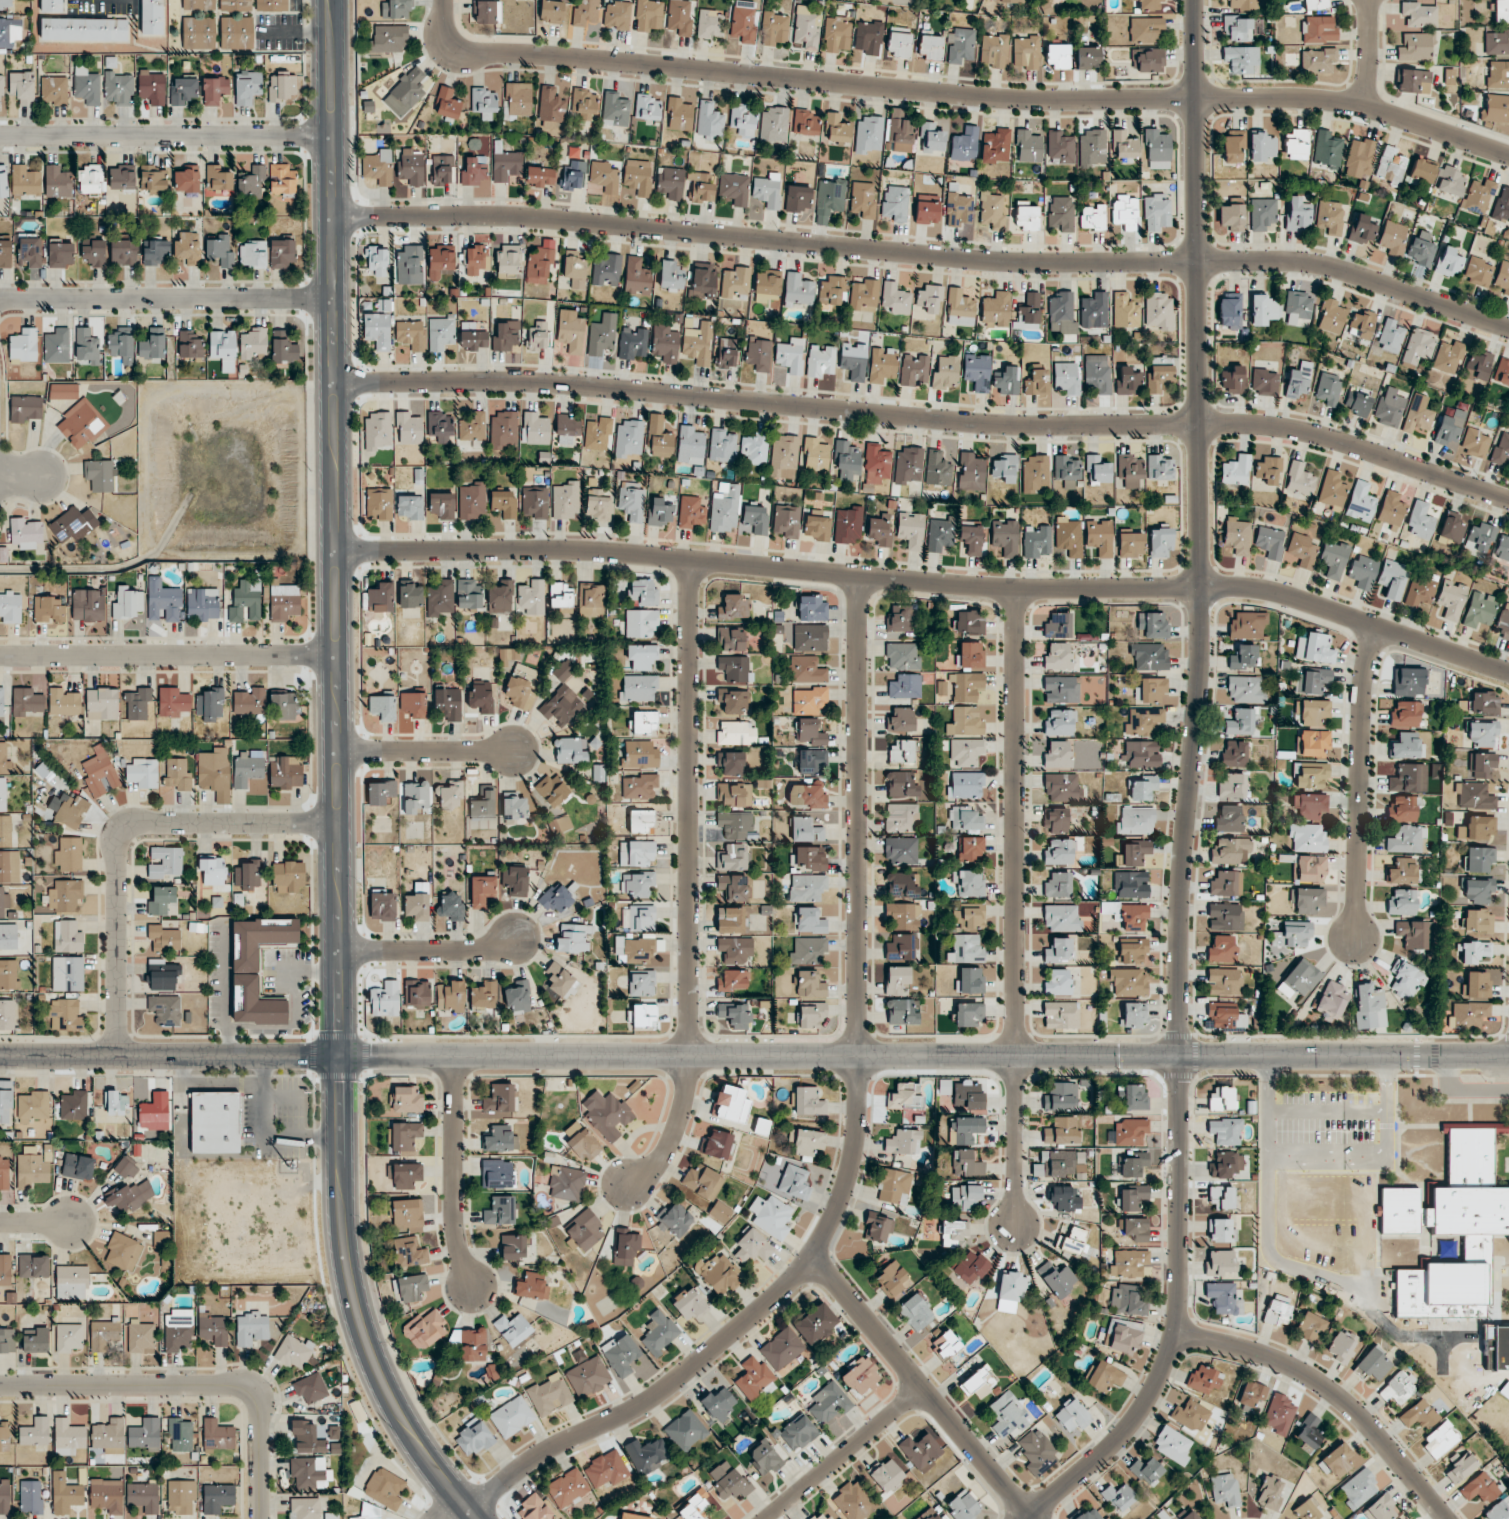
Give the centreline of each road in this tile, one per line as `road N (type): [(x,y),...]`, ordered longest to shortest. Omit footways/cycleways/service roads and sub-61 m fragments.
road 1 (tertiary): [(1195,0),(1201,638),(1180,914),(1179,1291),(1170,1350),(1136,1417),(1026,1518)]
road 2 (residential): [(333,216),(524,216),(1008,263),(1295,262),(1508,329)]
road 3 (residential): [(336,551),(592,552),(985,588),(1264,590),(1508,672)]
road 4 (residential): [(335,381),(534,381),(1013,424),(1253,425),(1320,436),(1508,501)]
road 5 (tertiary): [(1508,1056),(340,1055)]
road 6 (residential): [(858,575),(857,1142),(839,1207),(813,1258),(728,1338),(656,1396),(546,1451),(457,1518)]
road 7 (residential): [(444,0),(444,50),(1019,100),(1316,99),(1508,155)]
road 8 (tertiary): [(340,1055),(331,0)]
road 9 (residential): [(690,560),(687,1081),(670,1145),(629,1187)]
road 10 (residential): [(1015,589),(1017,1227)]
road 11 (tertiary): [(477,1518),(413,1434),(354,1296),(340,1055)]
road 12 (residential): [(117,1056),(119,833),(137,823),(338,822)]
road 13 (residential): [(0,1386),(248,1390),(260,1414),(261,1518)]
road 14 (residential): [(1173,1333),(1268,1357),(1324,1386),(1366,1421),(1447,1518)]
road 15 (tertiary): [(340,1055),(0,1055)]
road 16 (residential): [(0,656),(337,654)]
road 17 (residential): [(1030,1515),(813,1258)]
road 18 (residential): [(0,299),(334,298)]
road 19 (residential): [(0,136),(332,135)]
road 20 (residential): [(1376,625),(1363,696),(1356,942)]
road 21 (residential): [(455,1056),(456,1220),(475,1289)]
road 22 (residential): [(920,1386),(767,1518)]
road 23 (residential): [(340,950),(466,951),(518,938)]
road 24 (residential): [(338,750),(514,751)]

